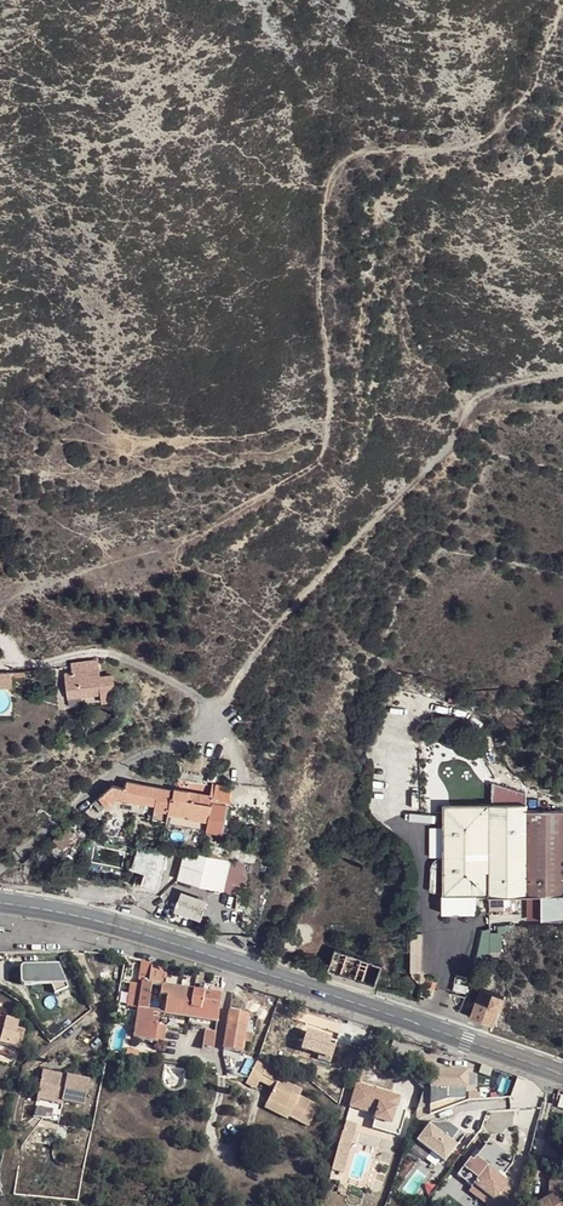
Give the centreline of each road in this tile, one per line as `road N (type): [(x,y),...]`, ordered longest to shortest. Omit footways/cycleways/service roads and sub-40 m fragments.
road 1 (track): [(0,637),(12,599),(36,583),(181,541),(309,468),(330,421),(319,294),(334,171),(359,149),(459,147),(490,134),(537,71),(562,8)]
road 2 (primary): [(562,1074),(215,956),(0,901)]
road 3 (track): [(216,715),(281,619),(447,448),(483,394),(562,371)]

